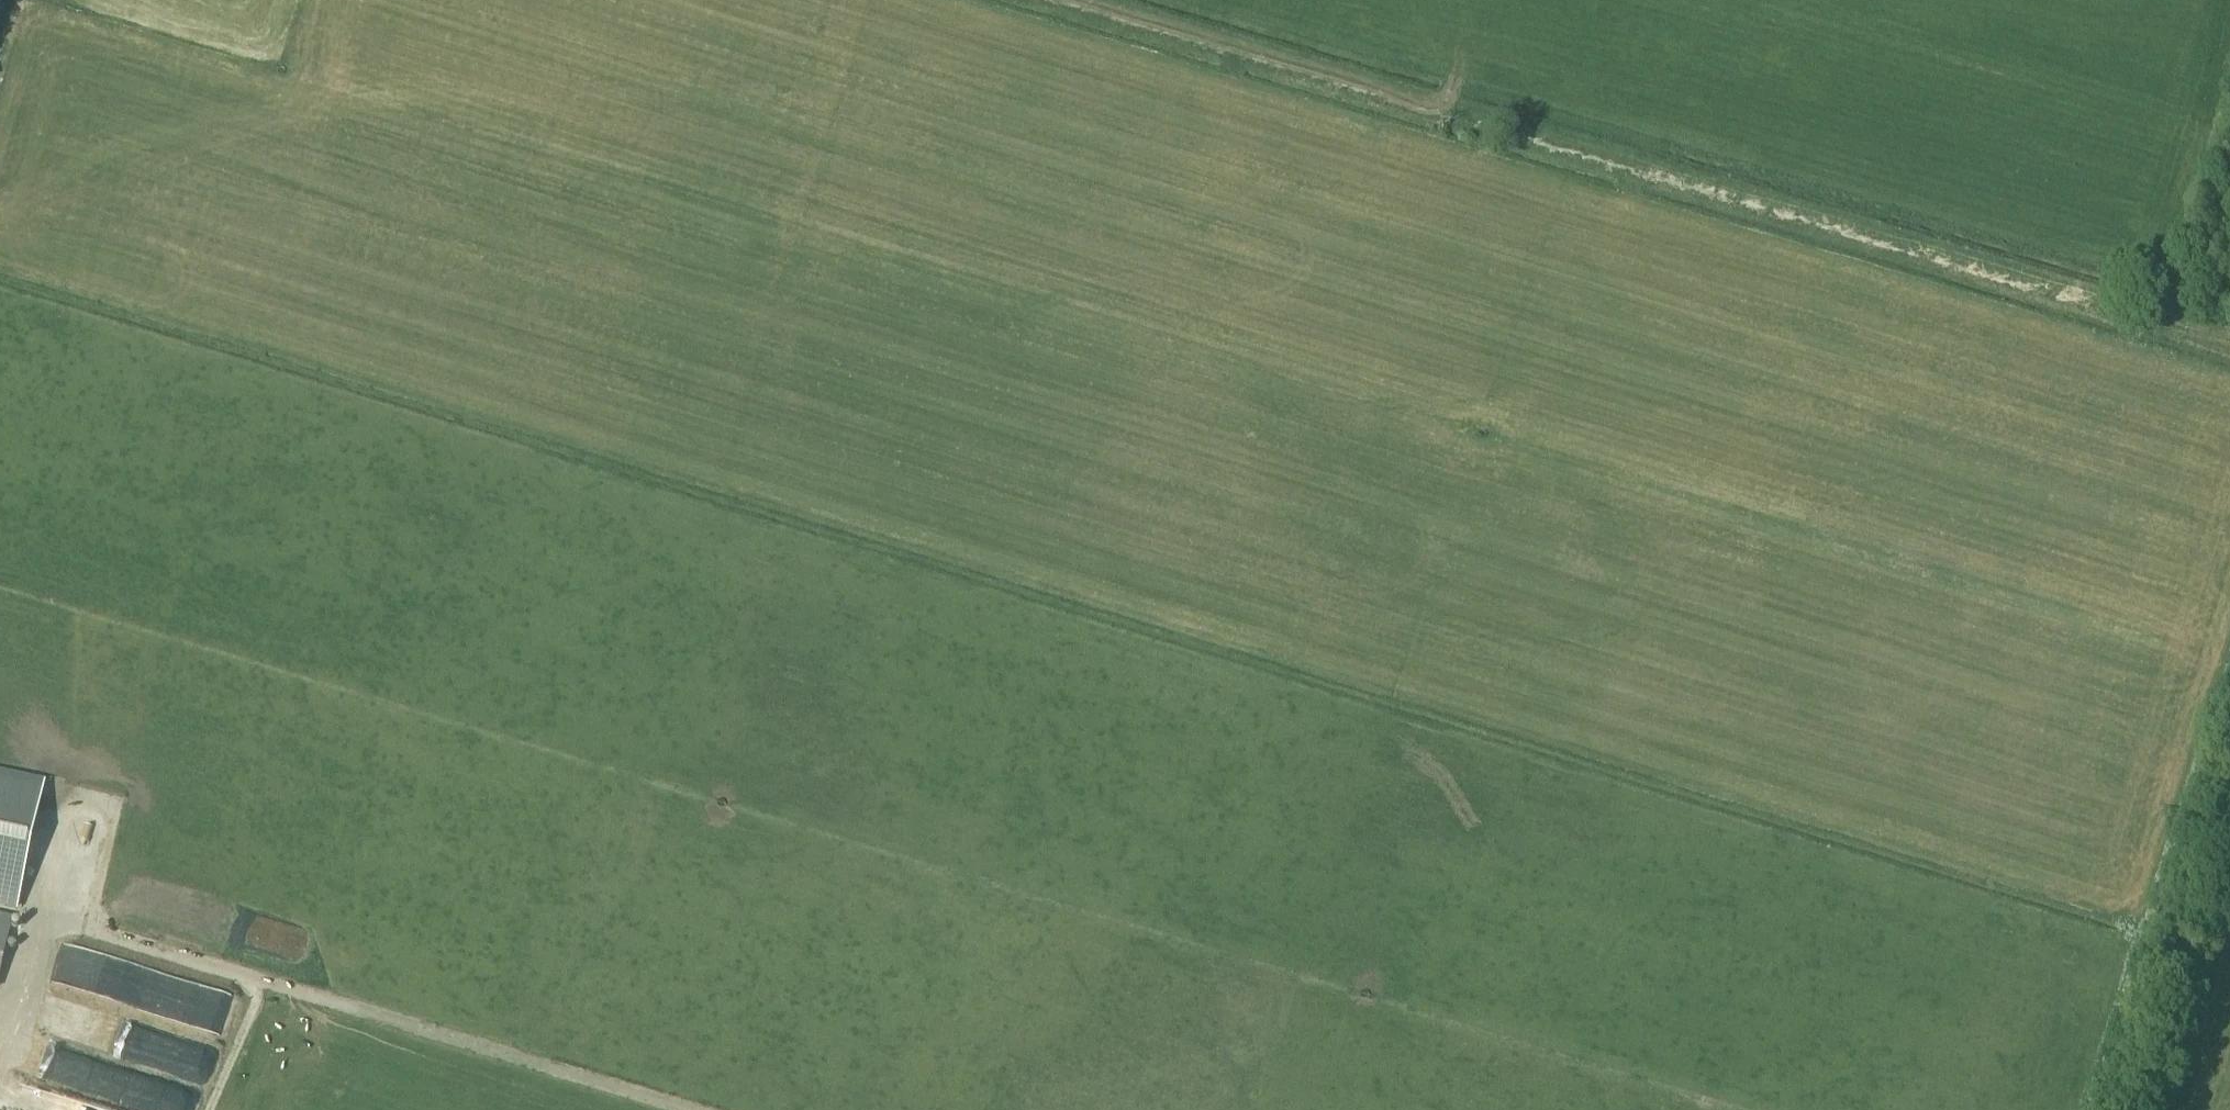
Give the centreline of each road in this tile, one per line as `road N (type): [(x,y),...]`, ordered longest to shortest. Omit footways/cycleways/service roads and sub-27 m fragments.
road 1 (track): [(2229,350),(1062,0)]
road 2 (track): [(2229,791),(2128,1109)]

